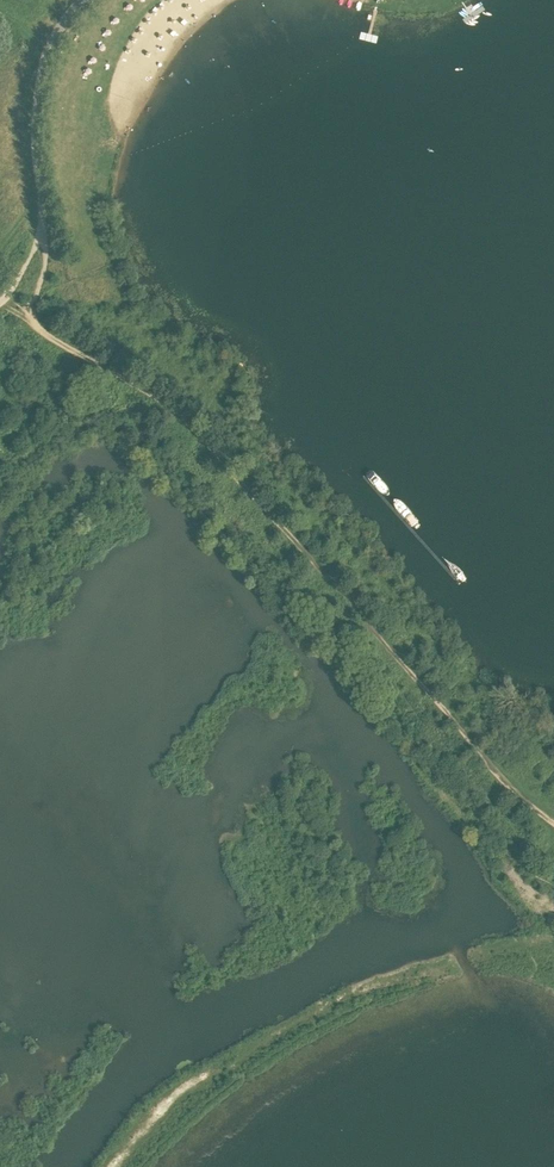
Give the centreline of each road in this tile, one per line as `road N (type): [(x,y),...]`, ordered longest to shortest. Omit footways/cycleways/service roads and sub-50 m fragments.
road 1 (track): [(32,306),(32,320),(47,335),(155,397),(206,442),(496,773),(553,822)]

